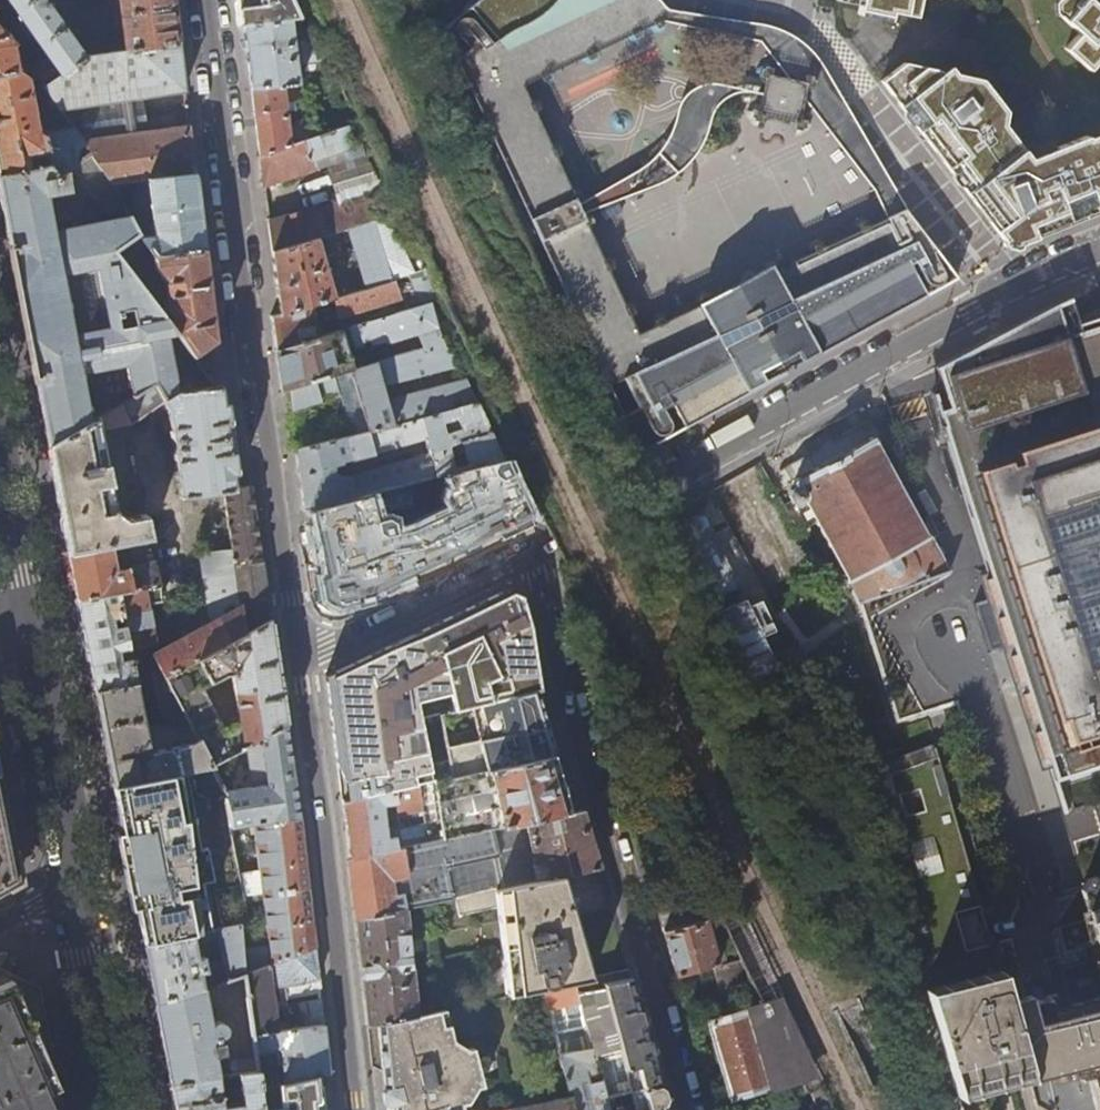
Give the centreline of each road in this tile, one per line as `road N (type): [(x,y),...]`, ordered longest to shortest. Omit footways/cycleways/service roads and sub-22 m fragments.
road 1 (residential): [(302,664),(210,0)]
road 2 (residential): [(1099,251),(1003,293),(531,551)]
road 3 (residential): [(531,551),(687,1109)]
road 4 (residential): [(354,1109),(302,664)]
road 5 (secondary): [(20,607),(74,882)]
road 6 (residential): [(531,551),(302,664)]
road 7 (secondary): [(74,882),(117,1109)]

